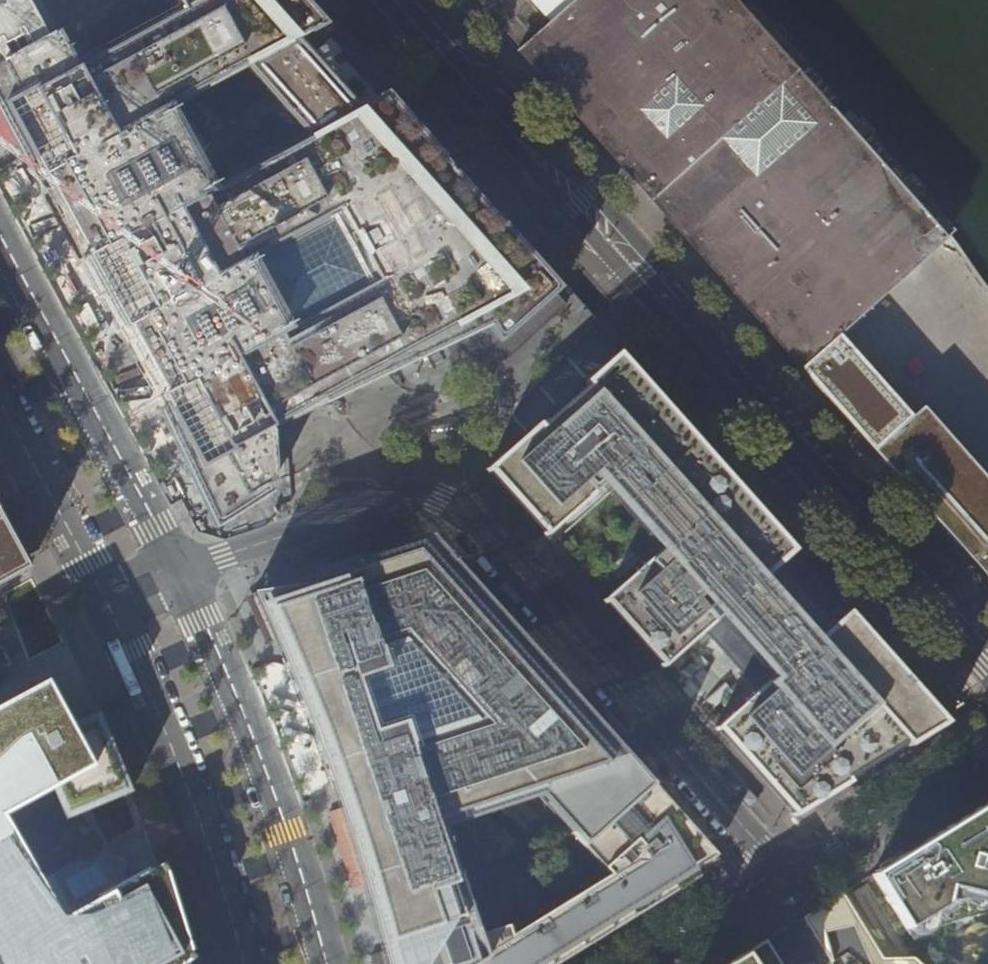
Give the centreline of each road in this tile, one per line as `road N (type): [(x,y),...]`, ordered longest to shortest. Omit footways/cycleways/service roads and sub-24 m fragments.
road 1 (primary): [(987,671),(394,0)]
road 2 (residential): [(180,572),(395,496),(440,499),(788,880)]
road 3 (tertiary): [(323,963),(280,811),(180,572)]
road 4 (tertiary): [(109,598),(214,859),(243,963)]
road 5 (tertiary): [(180,572),(0,242)]
road 6 (residential): [(987,756),(788,880)]
road 7 (tertiary): [(0,392),(109,598)]
road 8 (residential): [(788,880),(659,963)]

